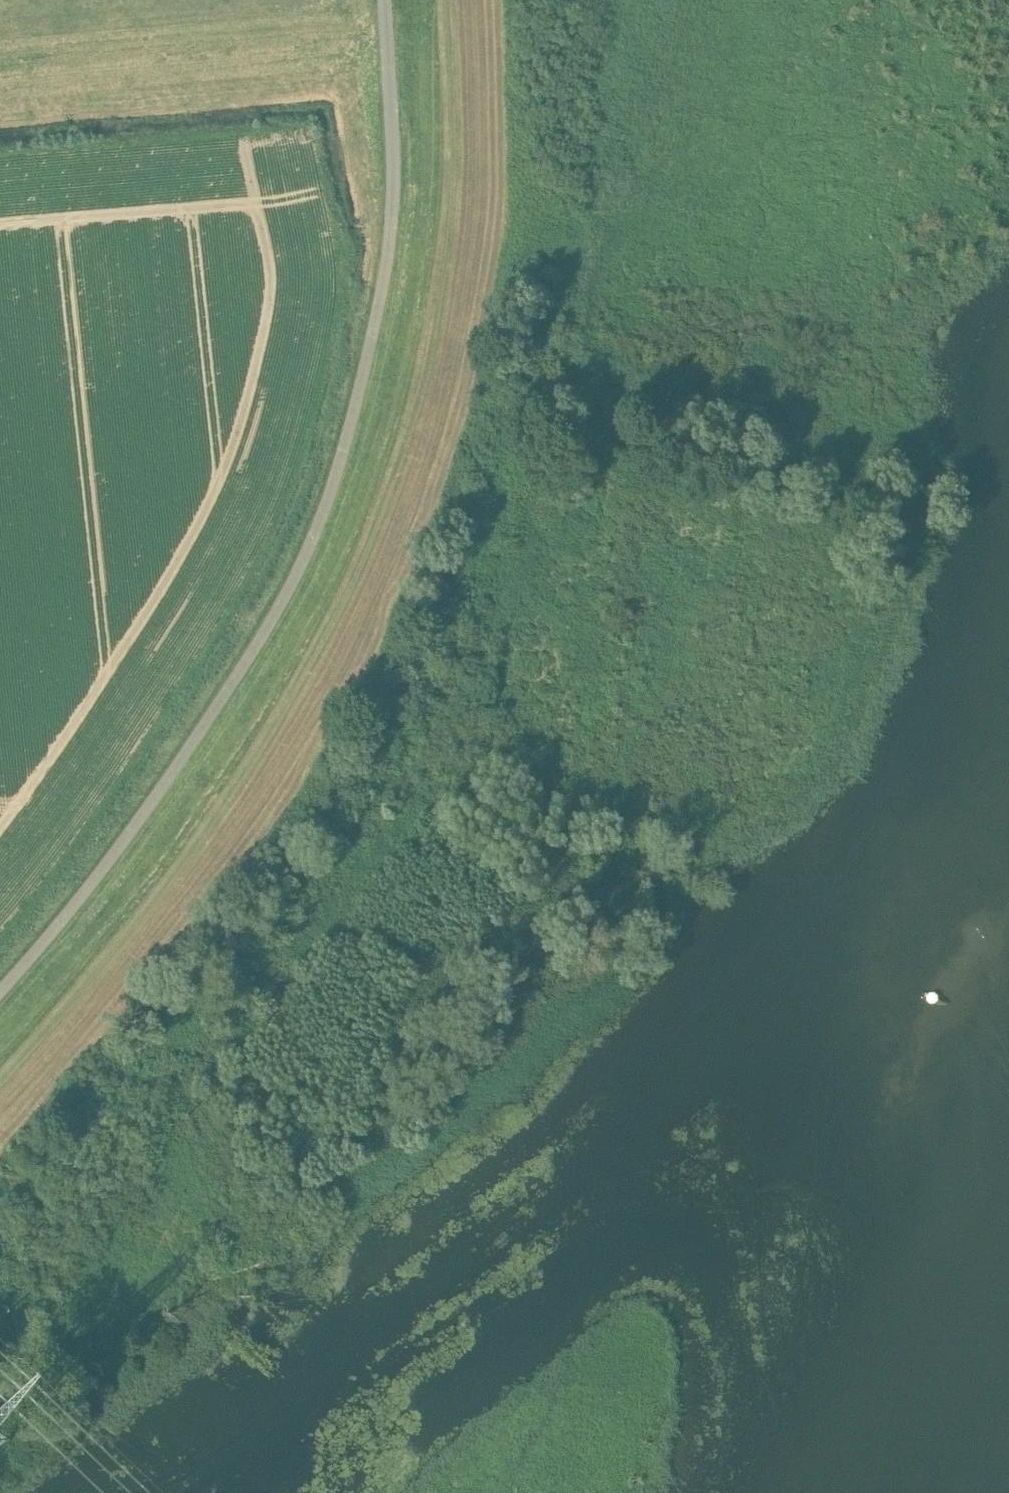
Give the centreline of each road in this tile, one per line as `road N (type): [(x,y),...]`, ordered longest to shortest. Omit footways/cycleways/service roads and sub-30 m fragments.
road 1 (track): [(446,0),(452,180),(420,410),(392,539),(245,776),(50,1031),(0,1084)]
road 2 (unclassified): [(0,995),(165,779),(303,561),(337,470),(389,214),(383,0)]

